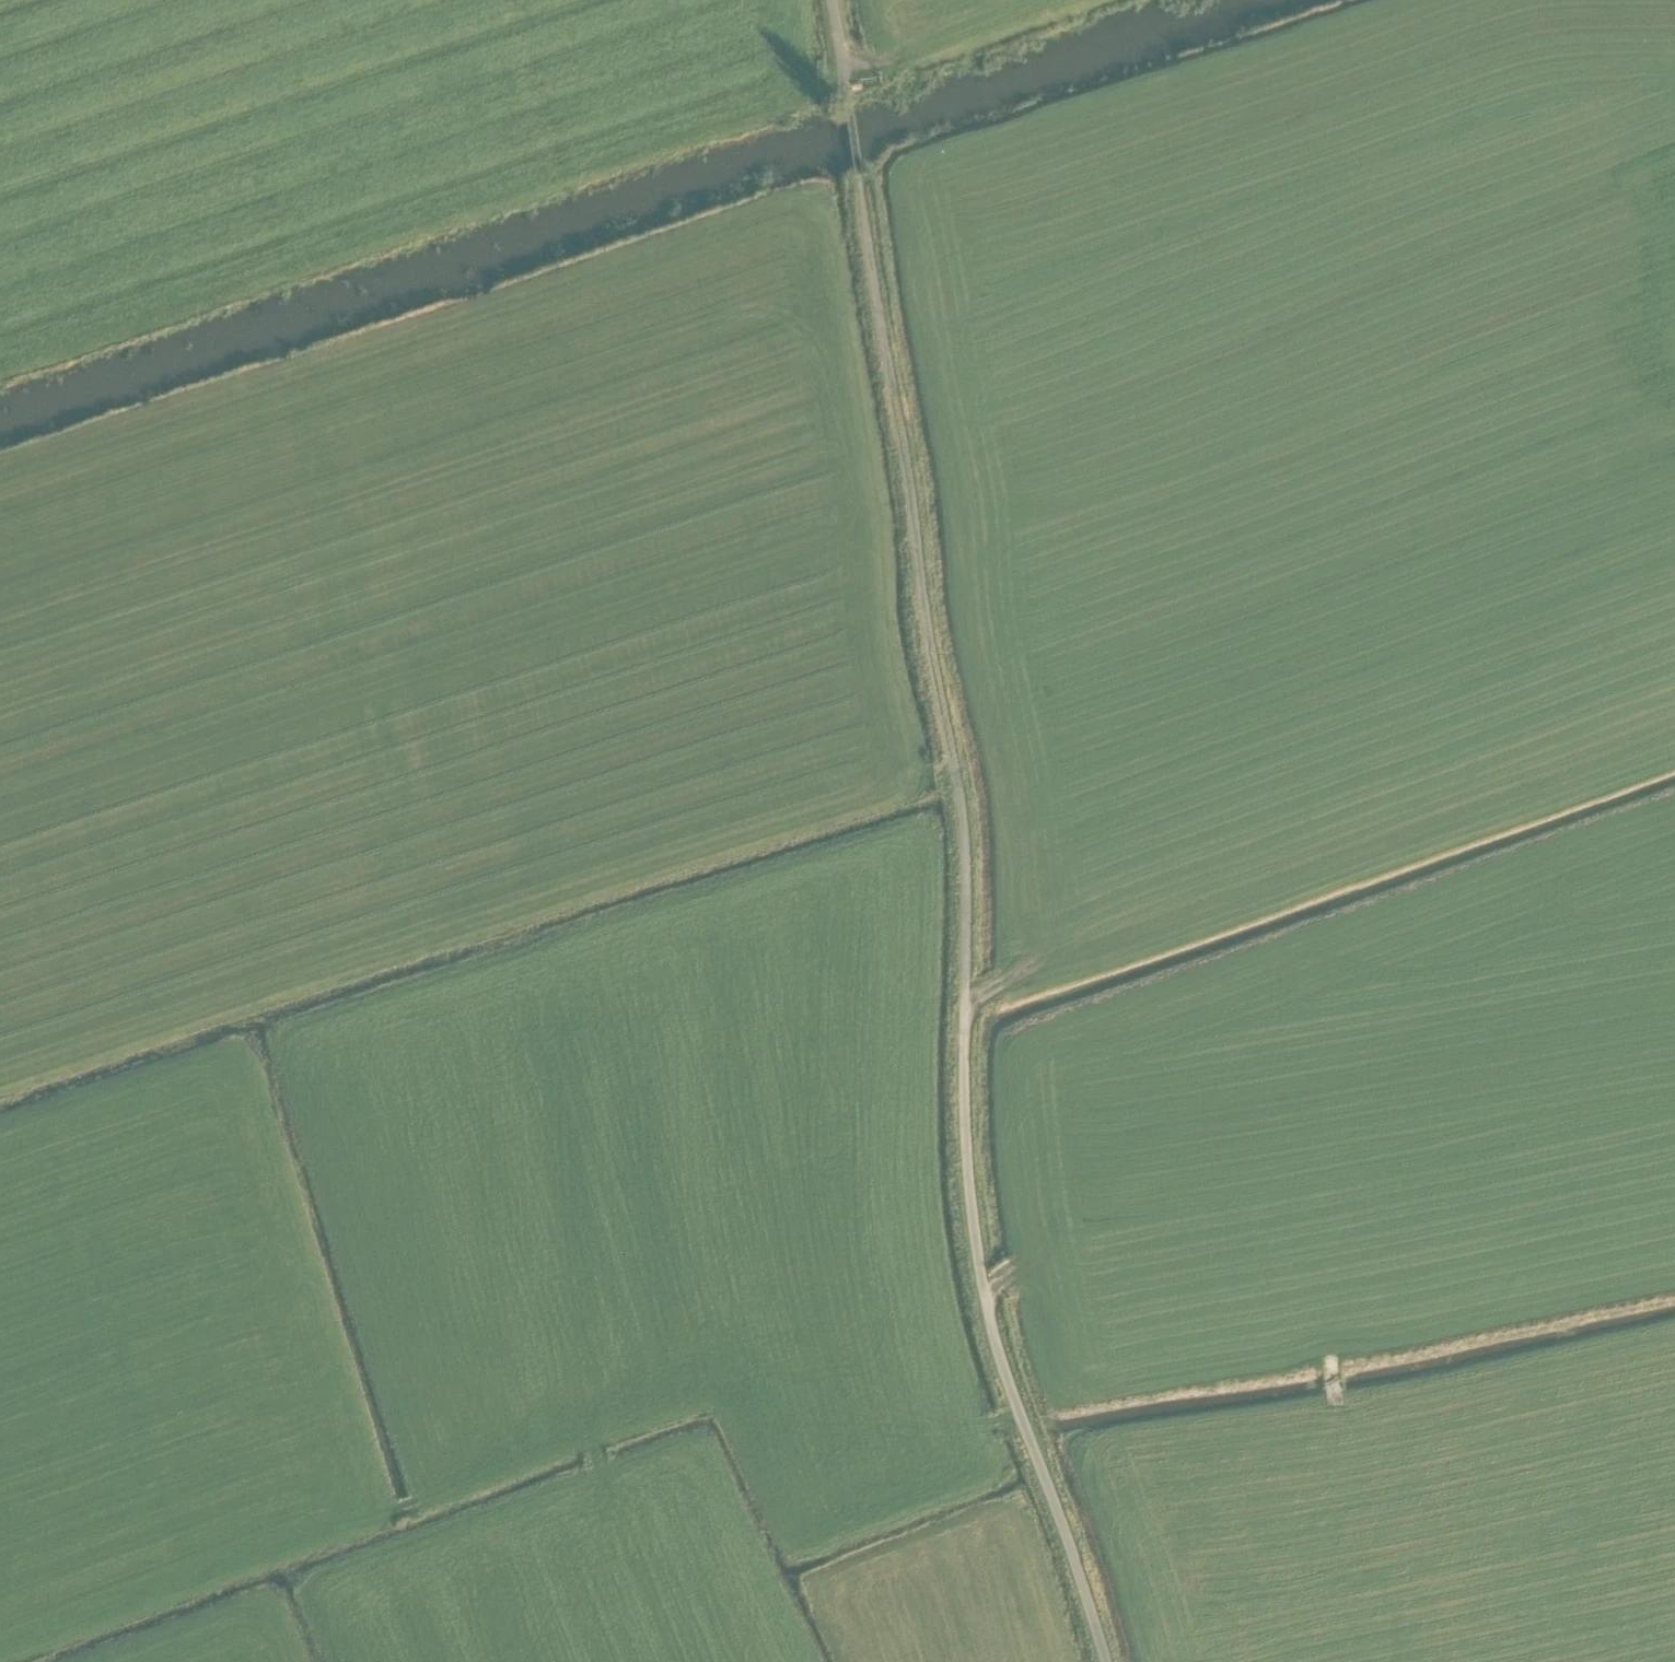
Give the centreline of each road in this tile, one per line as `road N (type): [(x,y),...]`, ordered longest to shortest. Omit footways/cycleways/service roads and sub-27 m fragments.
road 1 (unclassified): [(1108,1661),(998,1348),(977,1252),(966,1138),(966,849),(859,178)]

